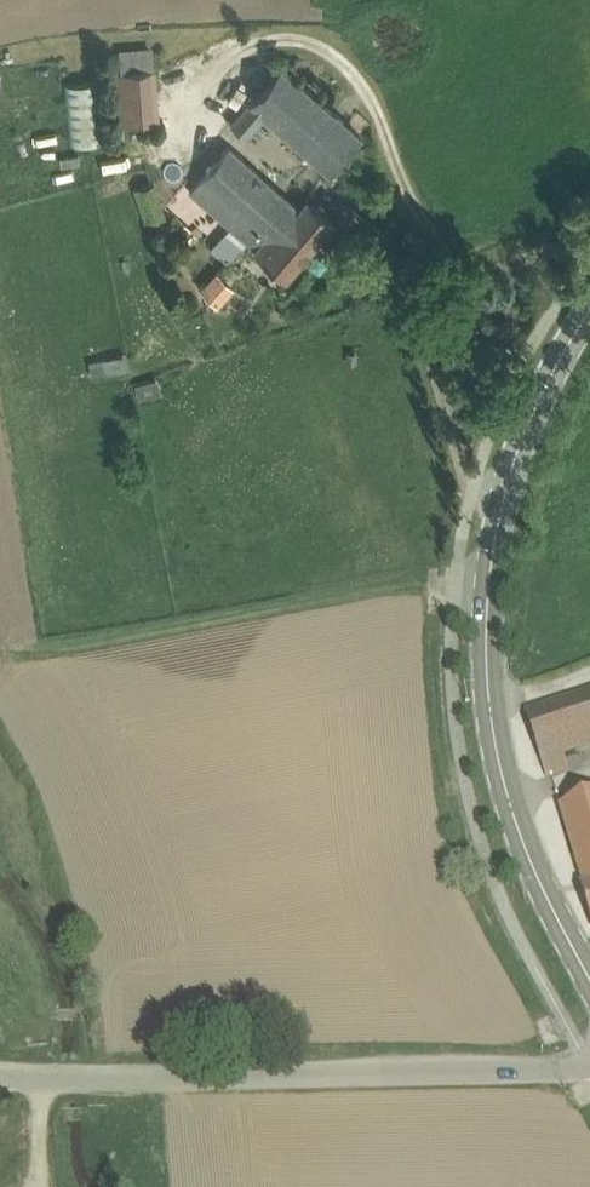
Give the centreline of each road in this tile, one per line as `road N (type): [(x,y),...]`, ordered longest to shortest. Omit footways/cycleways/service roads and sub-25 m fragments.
road 1 (secondary): [(589,975),(534,868),(502,771),(490,649),(496,551),(522,451),(589,320)]
road 2 (tertiary): [(589,1064),(0,1080)]

